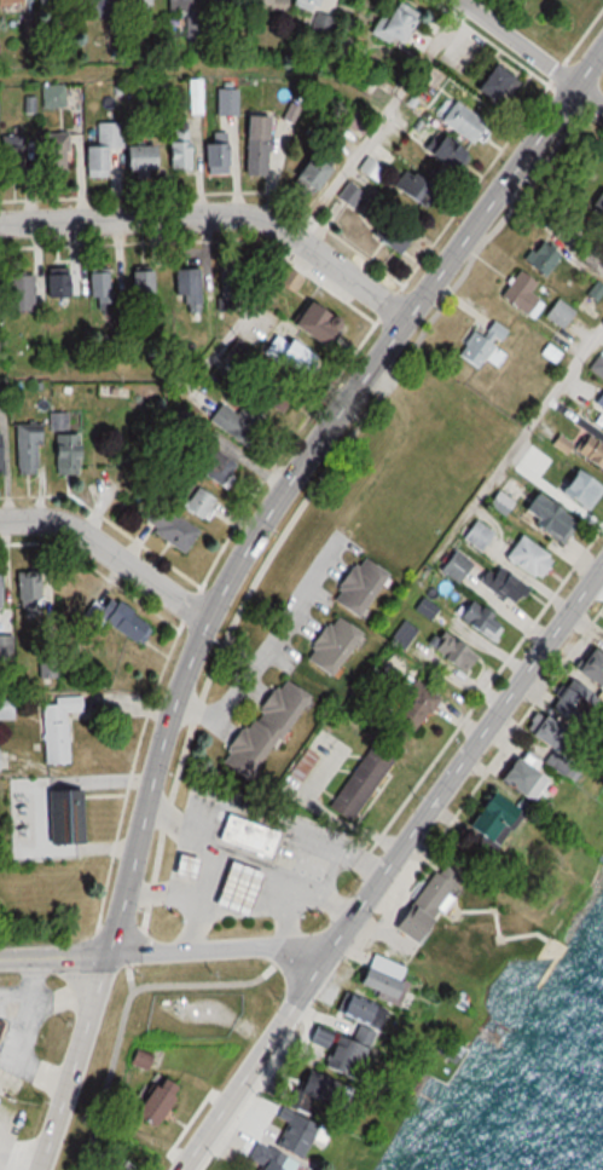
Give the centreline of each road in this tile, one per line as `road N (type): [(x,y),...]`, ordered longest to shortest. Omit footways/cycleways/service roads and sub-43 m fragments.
road 1 (primary): [(602,52),(405,319),(210,619),(161,754),(110,952)]
road 2 (primary): [(331,949),(602,568)]
road 3 (residential): [(0,226),(261,219),(405,319)]
road 4 (primary): [(183,1169),(331,949)]
road 5 (residential): [(0,522),(54,521),(77,530),(210,619)]
road 6 (primary): [(110,952),(39,1169)]
road 7 (residential): [(110,952),(331,949)]
road 8 (residential): [(602,105),(459,0)]

